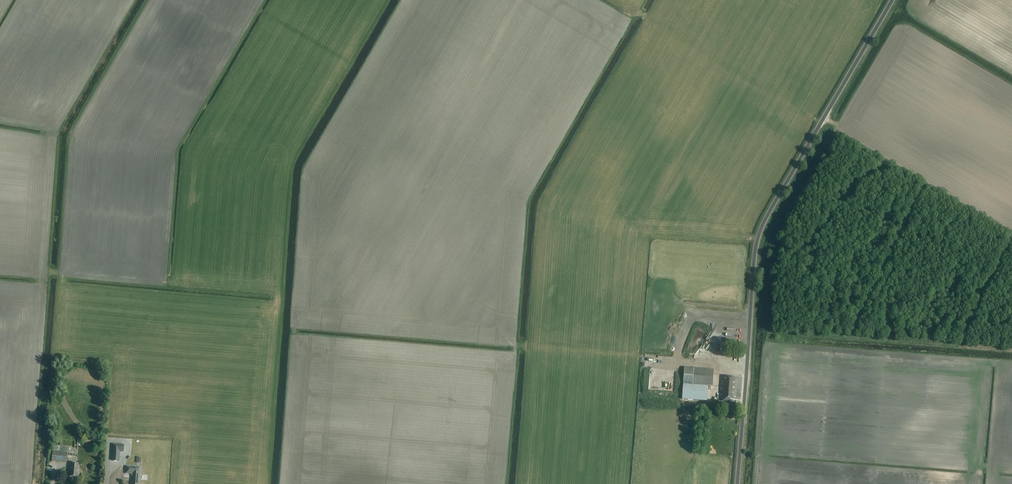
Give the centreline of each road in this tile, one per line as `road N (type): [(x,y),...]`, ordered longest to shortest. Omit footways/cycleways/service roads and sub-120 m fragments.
road 1 (unclassified): [(737,483),(760,234),(892,0)]

